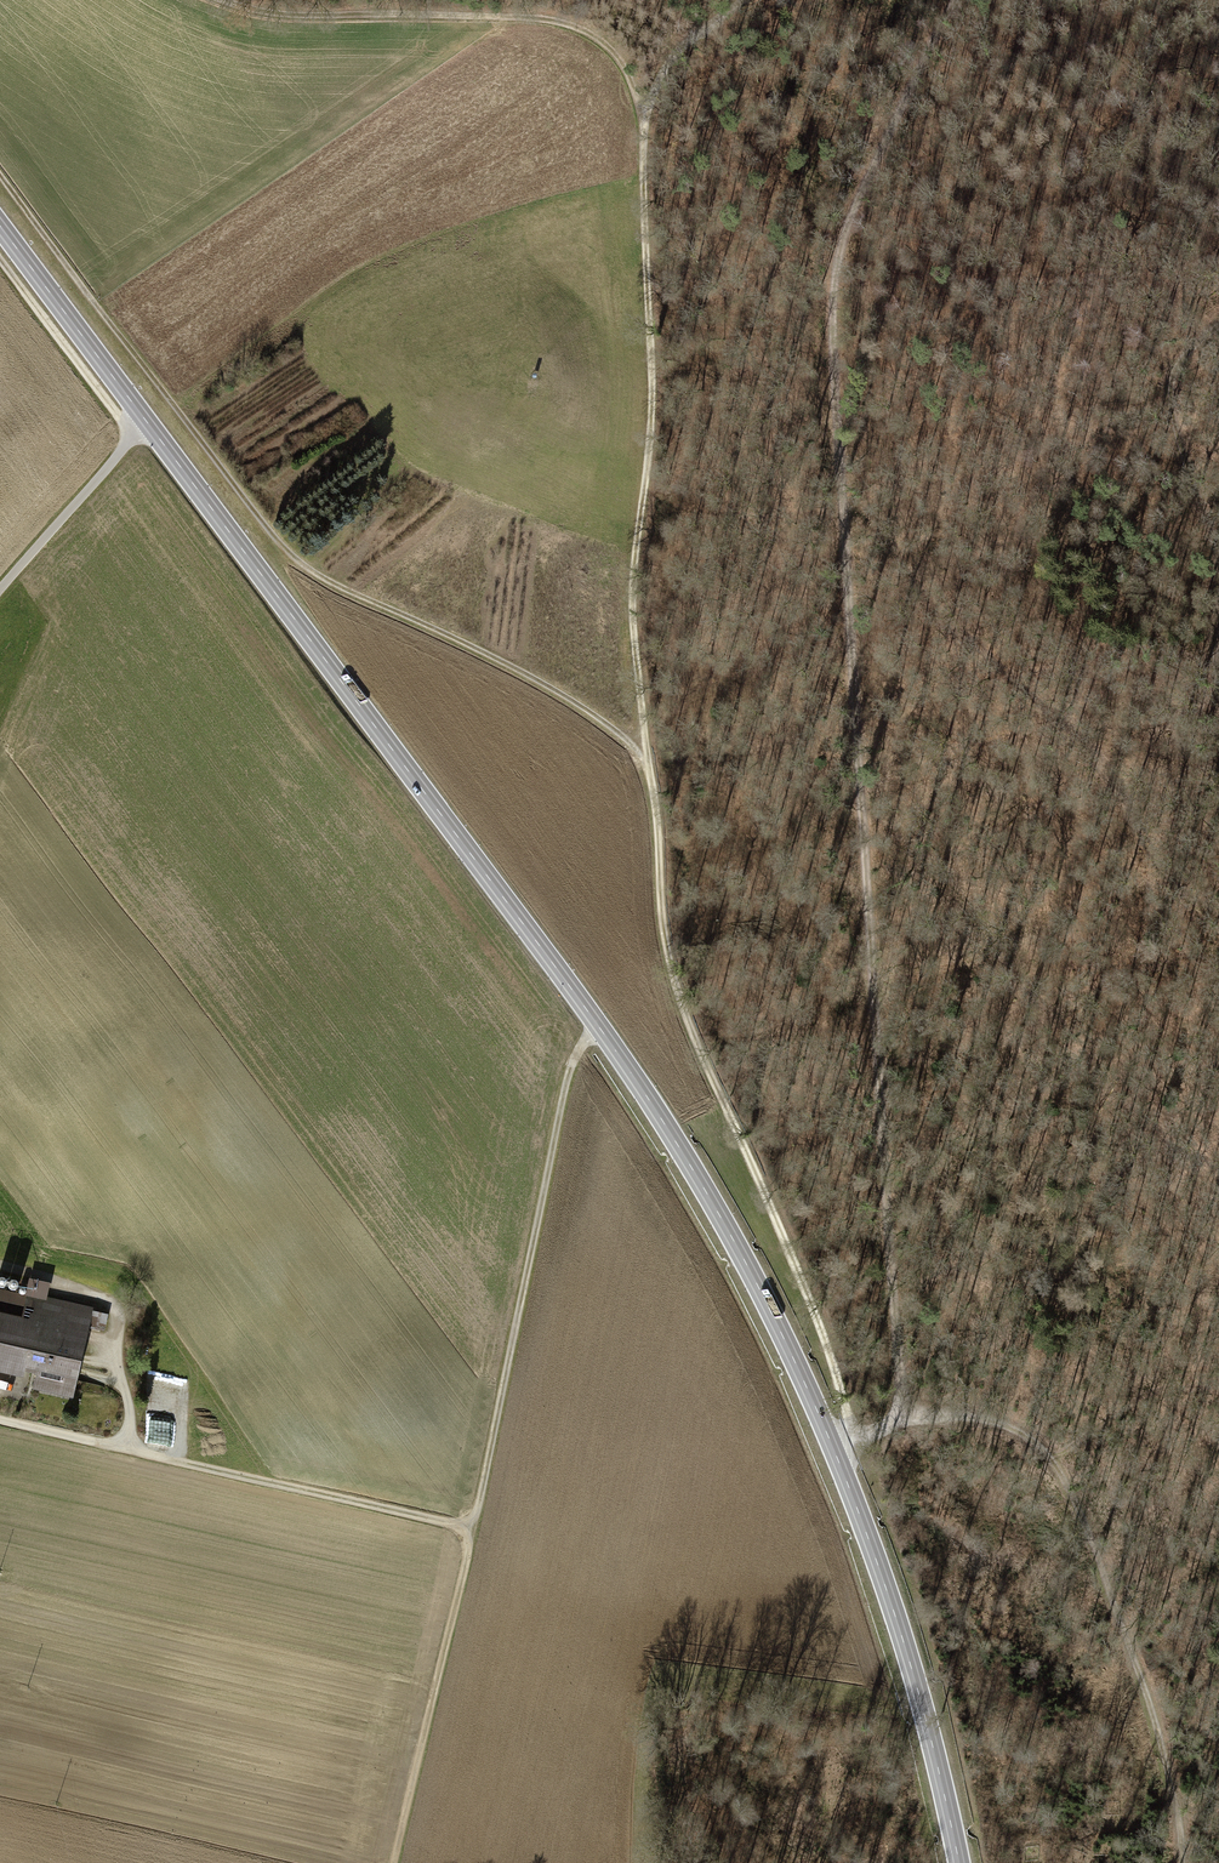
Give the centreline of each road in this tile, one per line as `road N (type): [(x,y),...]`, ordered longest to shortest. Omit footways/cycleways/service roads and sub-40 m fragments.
road 1 (secondary): [(0,230),(139,424),(320,647),(569,979),(741,1249),(875,1554),(957,1862)]
road 2 (track): [(850,1445),(831,1353),(672,978),(631,604),(653,411),(642,102),(670,62),(747,0)]
road 3 (track): [(834,1450),(873,1435),(898,1397),(834,283),(882,148),(956,0)]
road 4 (track): [(0,168),(274,528),(341,581),(511,663),(642,750)]
road 5 (track): [(888,1421),(991,1417),(1056,1463),(1084,1514),(1150,1707),(1174,1792),(1182,1862)]
road 6 (track): [(465,1529),(564,1061),(600,1028)]
road 7 (track): [(642,102),(598,35),(563,18),(283,16),(228,0)]
road 8 (track): [(1166,363),(1148,345),(1091,201),(1060,0)]
road 9 (track): [(1218,322),(1171,378),(1174,422),(1217,550),(1218,674)]
road 10 (track): [(391,1862),(465,1529)]
road 11 (track): [(465,1529),(149,1457)]
road 12 (track): [(1171,378),(1166,363),(1182,203),(1218,162)]
road 13 (track): [(0,261),(131,437)]
road 14 (track): [(139,424),(0,590)]
road 15 (track): [(1182,203),(1176,135),(1192,0)]
road 16 (track): [(0,1422),(149,1457)]

